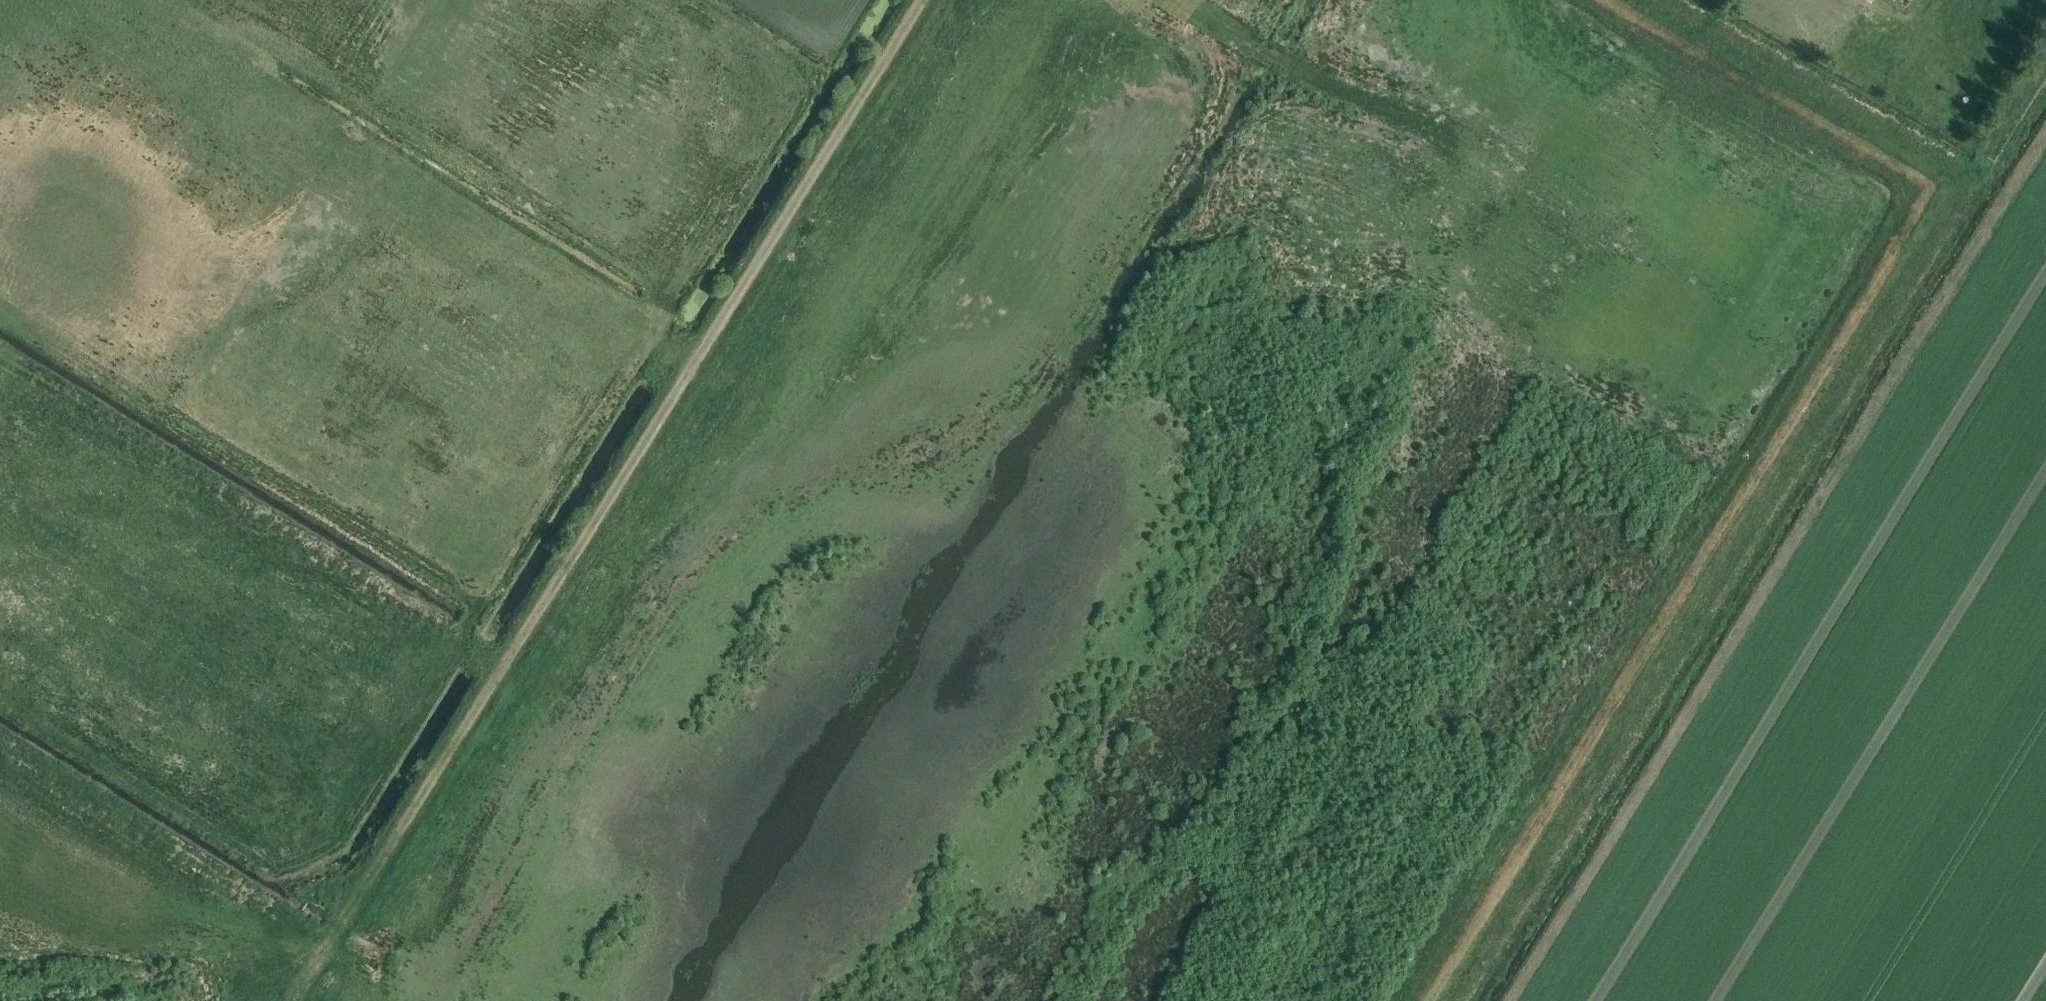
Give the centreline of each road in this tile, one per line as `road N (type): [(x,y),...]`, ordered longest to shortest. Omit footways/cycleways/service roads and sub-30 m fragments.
road 1 (track): [(928,0),(294,1000)]
road 2 (track): [(2045,147),(1514,1000)]

